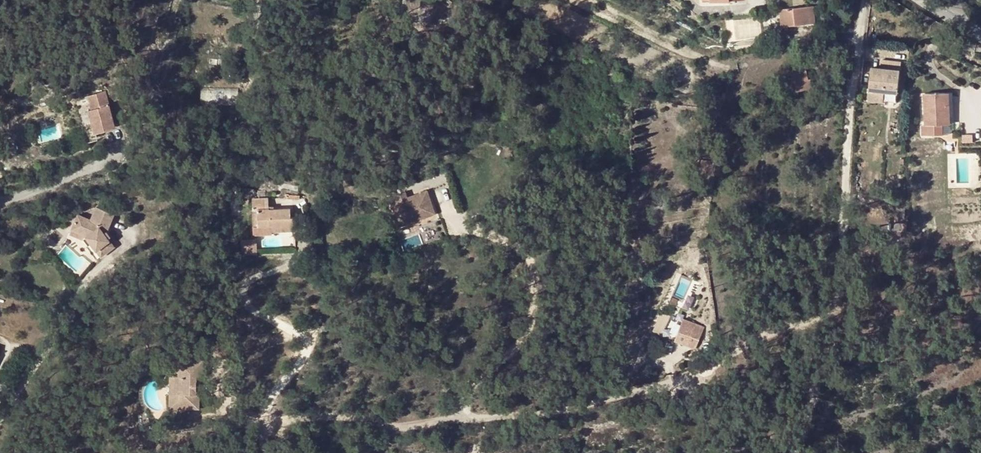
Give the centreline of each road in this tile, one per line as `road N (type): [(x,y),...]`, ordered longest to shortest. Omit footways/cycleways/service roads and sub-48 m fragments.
road 1 (residential): [(865,0),(834,313),(679,382),(561,411),(399,427),(345,418),(280,423),(265,432),(266,452)]
road 2 (residential): [(0,202),(111,162),(120,138)]

